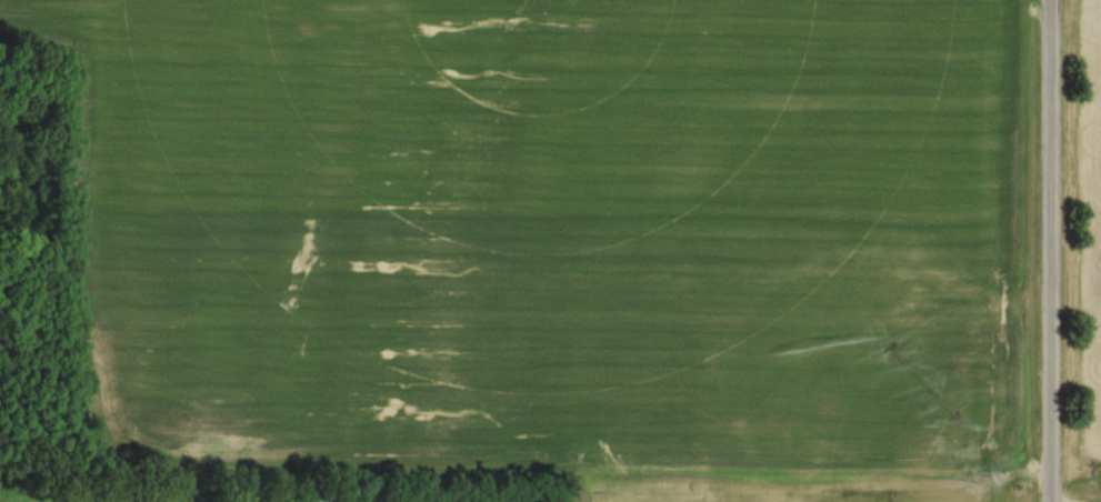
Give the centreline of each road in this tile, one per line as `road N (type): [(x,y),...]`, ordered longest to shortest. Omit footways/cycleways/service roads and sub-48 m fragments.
road 1 (residential): [(1051,501),(1051,0)]

